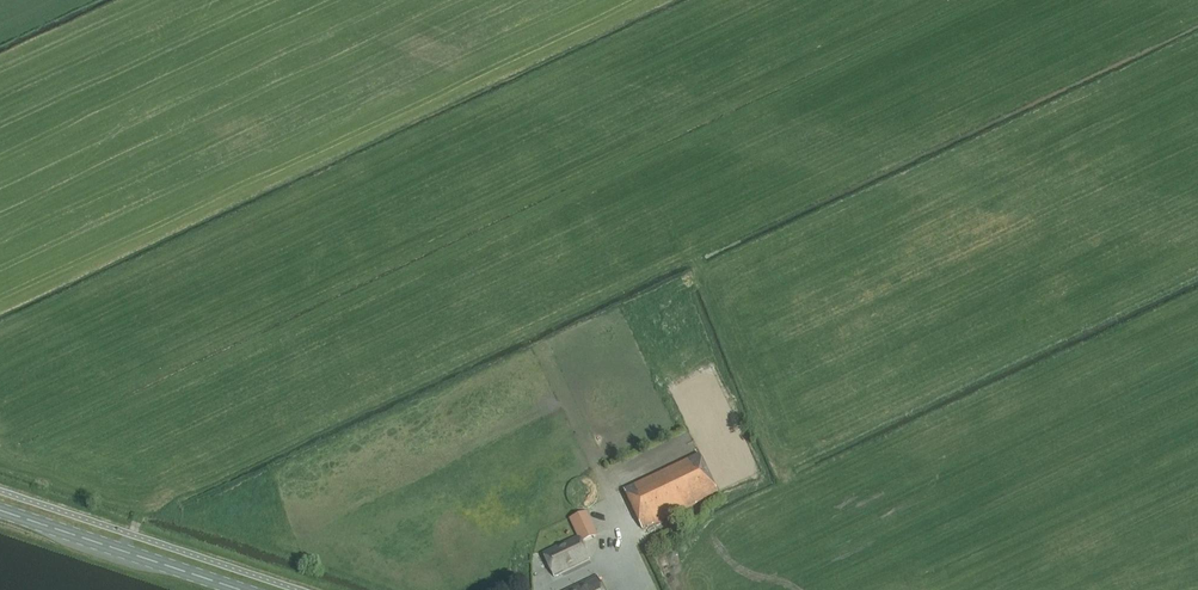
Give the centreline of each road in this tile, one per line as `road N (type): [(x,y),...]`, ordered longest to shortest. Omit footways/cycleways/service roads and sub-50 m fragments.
road 1 (secondary): [(235,589),(0,512)]

